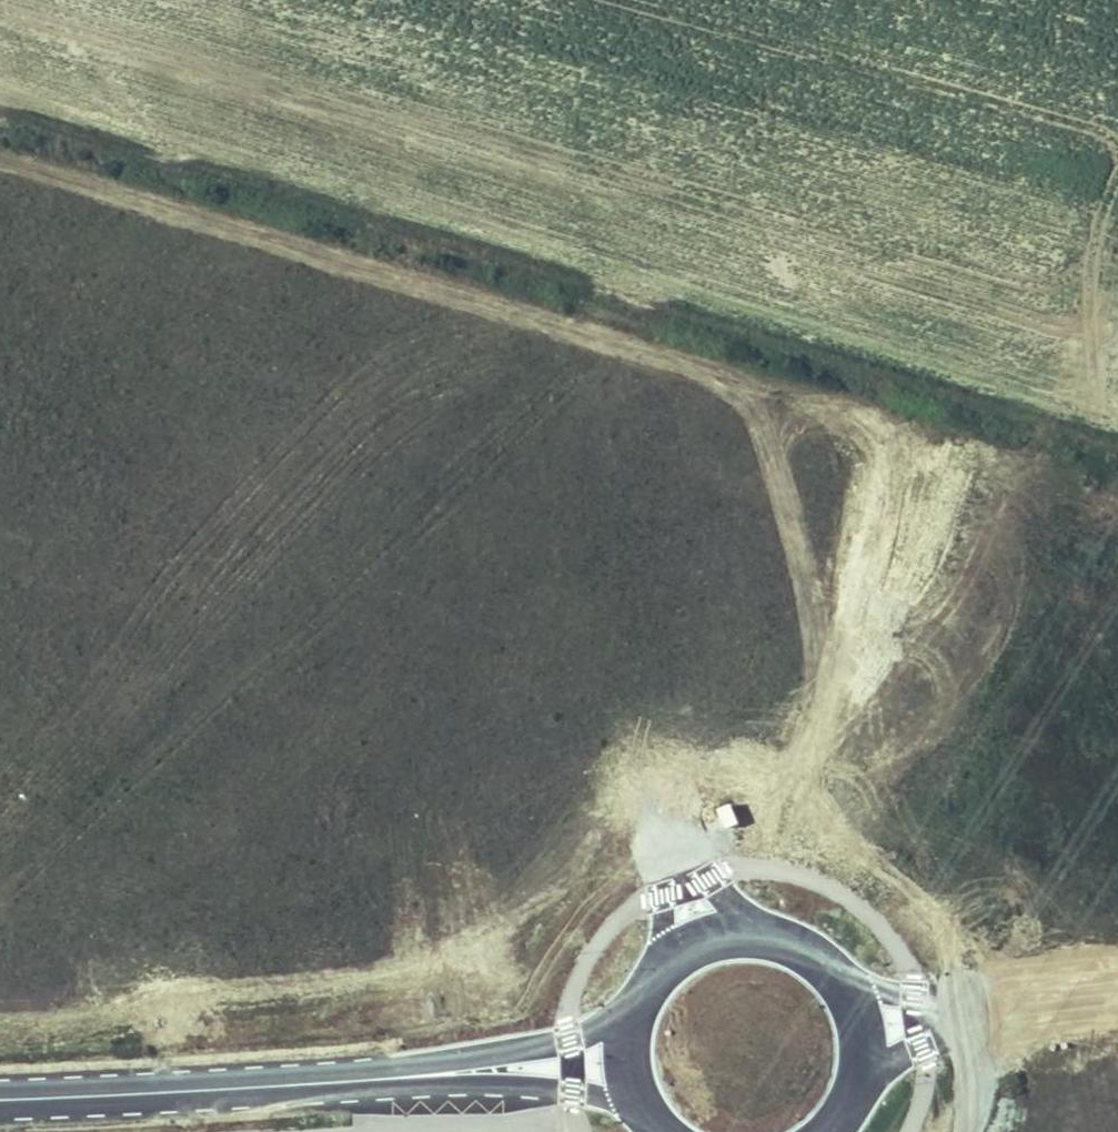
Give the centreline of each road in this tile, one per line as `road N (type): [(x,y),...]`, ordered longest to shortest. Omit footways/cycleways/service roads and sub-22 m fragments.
road 1 (unclassified): [(234,0),(218,3),(170,45),(59,305),(51,377),(72,445),(146,501),(283,562),(520,578),(708,567)]
road 2 (track): [(0,115),(1117,441)]
road 3 (unclassified): [(708,567),(950,516),(1083,475),(1117,400)]
road 4 (primary): [(0,1099),(460,1076)]
road 5 (unclassified): [(1117,371),(1117,334),(983,0)]
road 6 (unclassified): [(667,841),(708,567)]
road 7 (primary): [(460,1076),(646,1096)]
road 8 (primary): [(635,1021),(460,1076)]
road 9 (unclassified): [(983,1016),(1117,980)]
road 10 (unclassified): [(983,1016),(854,991)]
road 11 (unclassified): [(762,931),(667,841)]
road 12 (unclassified): [(866,1074),(983,1016)]
road 13 (unclassified): [(667,841),(665,962)]

